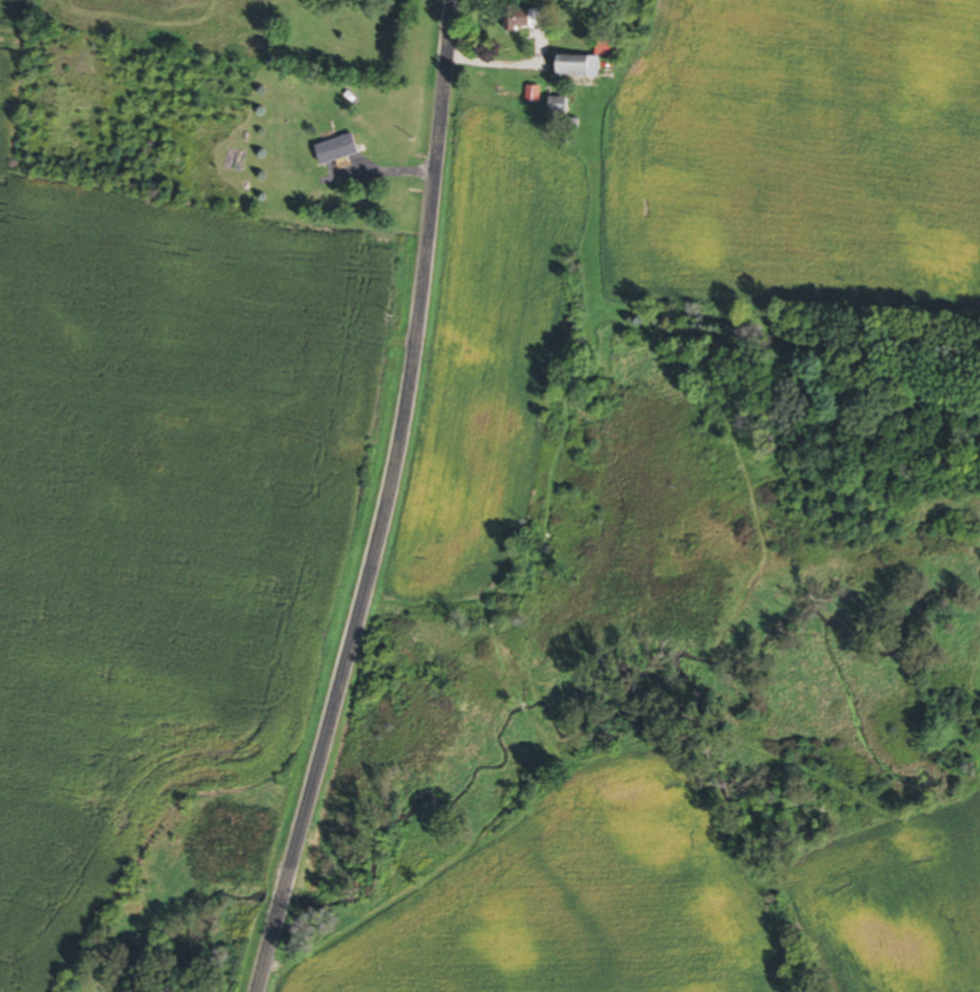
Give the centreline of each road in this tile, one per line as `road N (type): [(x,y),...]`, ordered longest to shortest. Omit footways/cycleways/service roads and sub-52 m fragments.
road 1 (residential): [(259,991),(396,470),(423,295),(445,0)]

